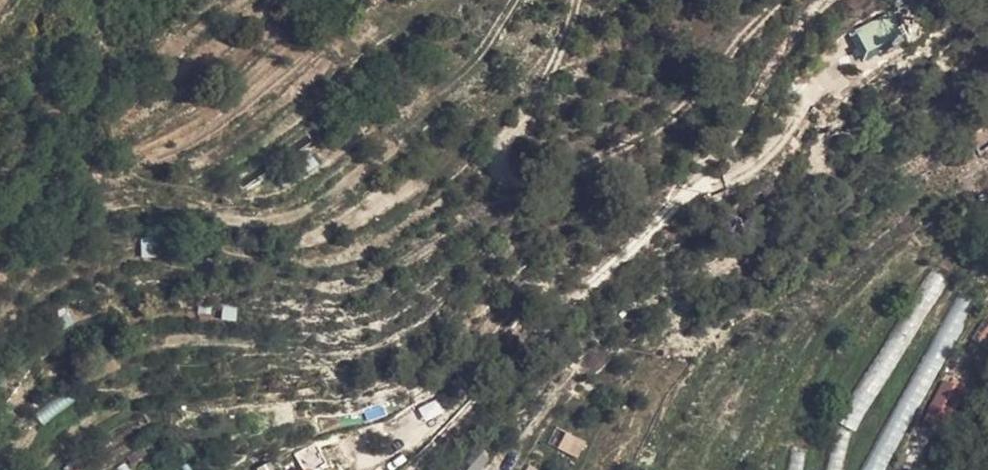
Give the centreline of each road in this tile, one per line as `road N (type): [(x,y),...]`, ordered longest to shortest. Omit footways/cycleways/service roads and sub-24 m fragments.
road 1 (track): [(412,469),(708,174),(824,0)]

